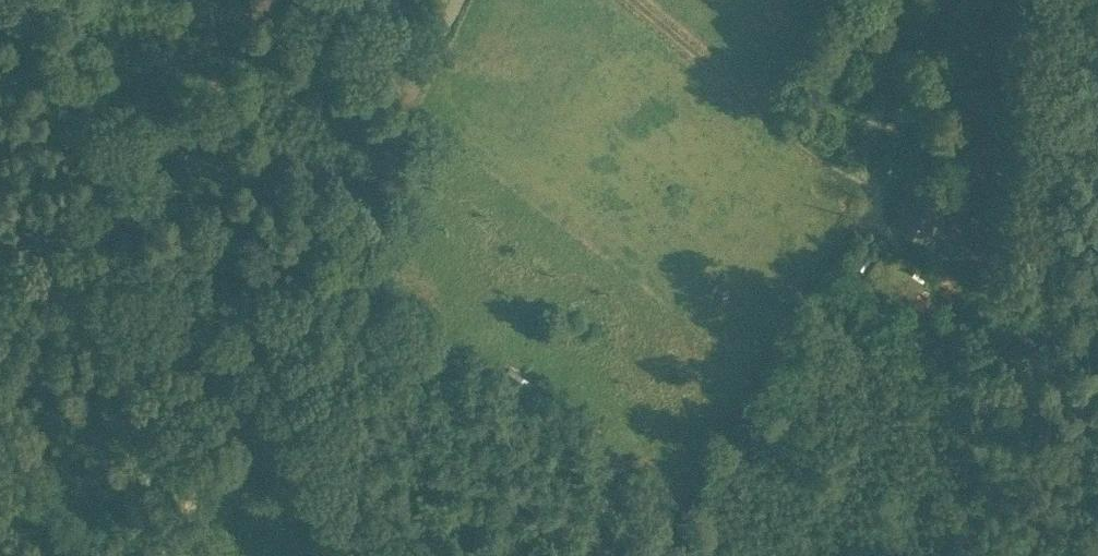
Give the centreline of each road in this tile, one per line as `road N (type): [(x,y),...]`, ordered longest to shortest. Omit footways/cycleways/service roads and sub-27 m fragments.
road 1 (track): [(12,0),(259,401)]
road 2 (track): [(259,401),(477,0)]
road 3 (track): [(639,0),(812,148),(873,176)]
road 4 (track): [(381,555),(259,401)]
road 5 (track): [(157,555),(259,401)]

